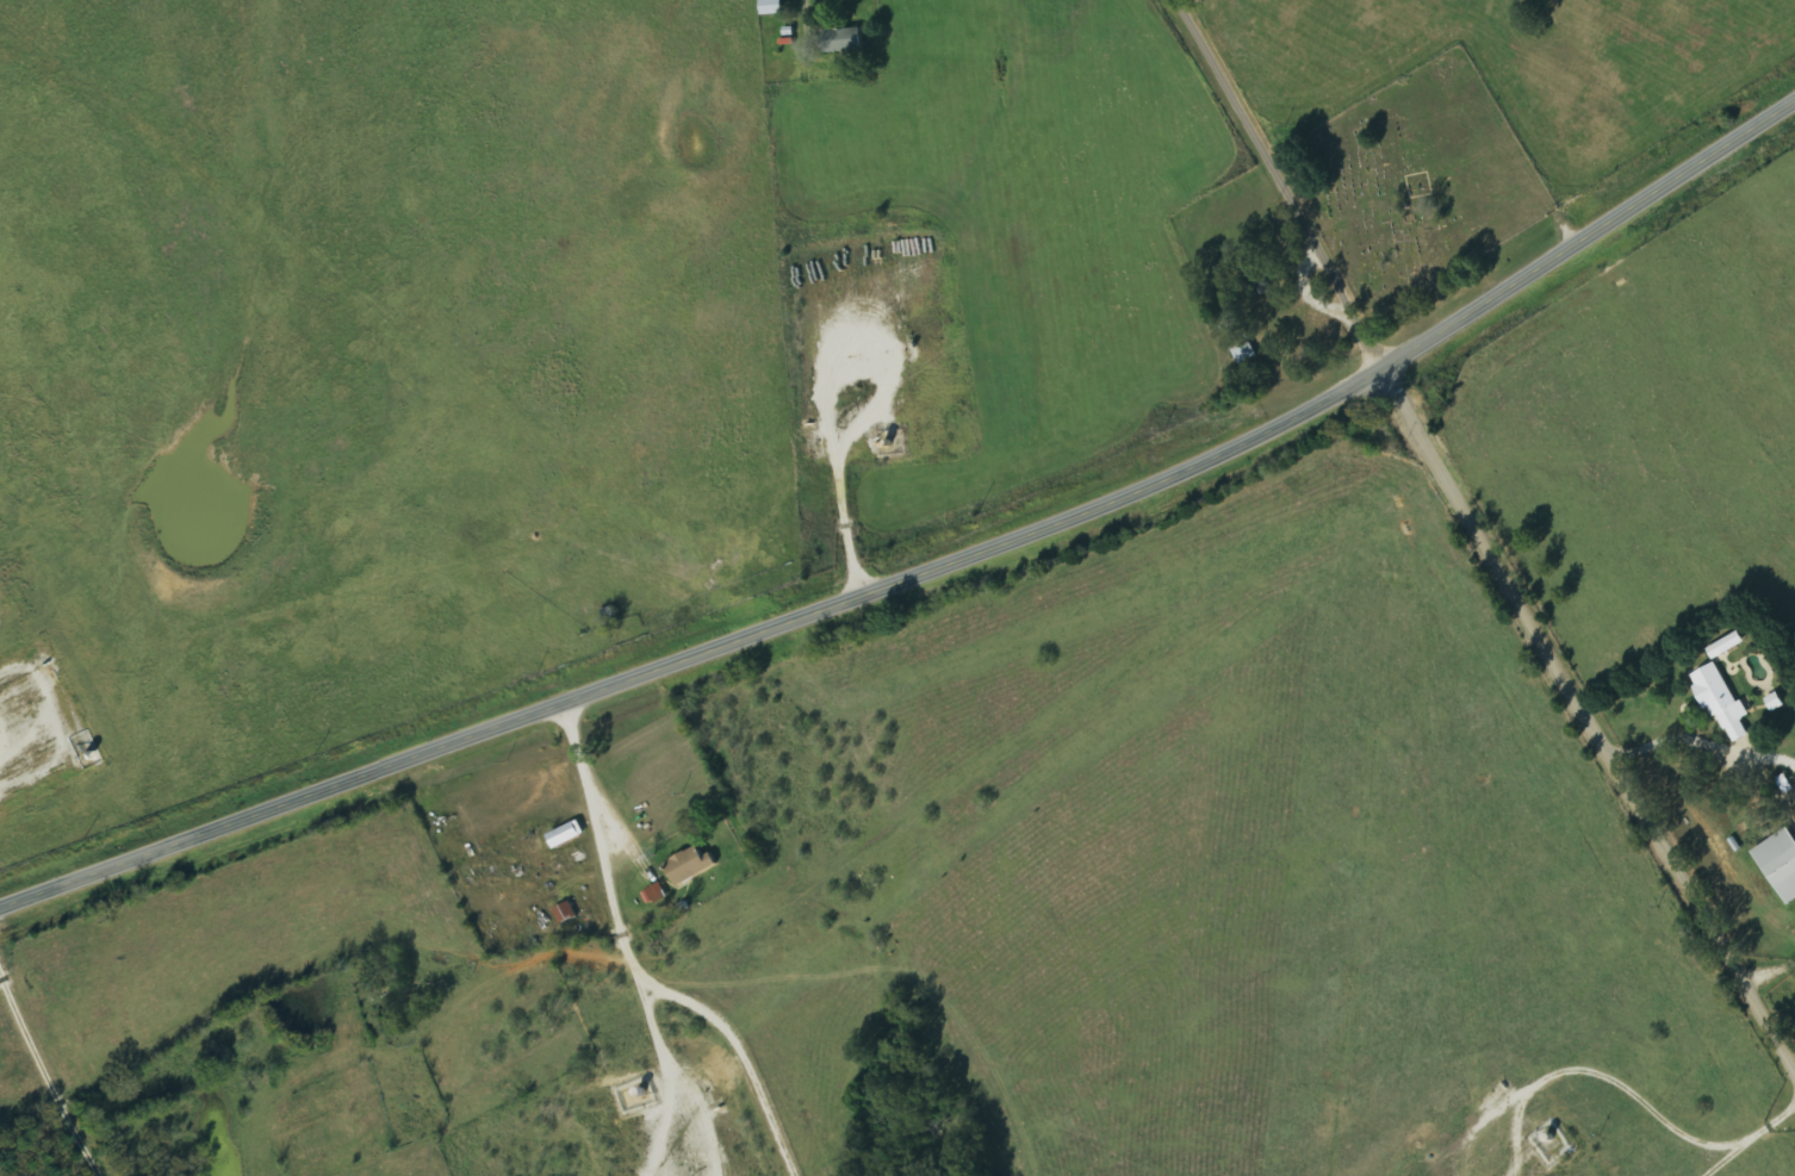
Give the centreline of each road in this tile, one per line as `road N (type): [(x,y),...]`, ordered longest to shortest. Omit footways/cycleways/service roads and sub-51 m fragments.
road 1 (secondary): [(0,911),(1161,480),(1381,368),(1794,100)]
road 2 (residential): [(1794,1077),(1381,368)]
road 3 (residential): [(1173,0),(1381,368)]

